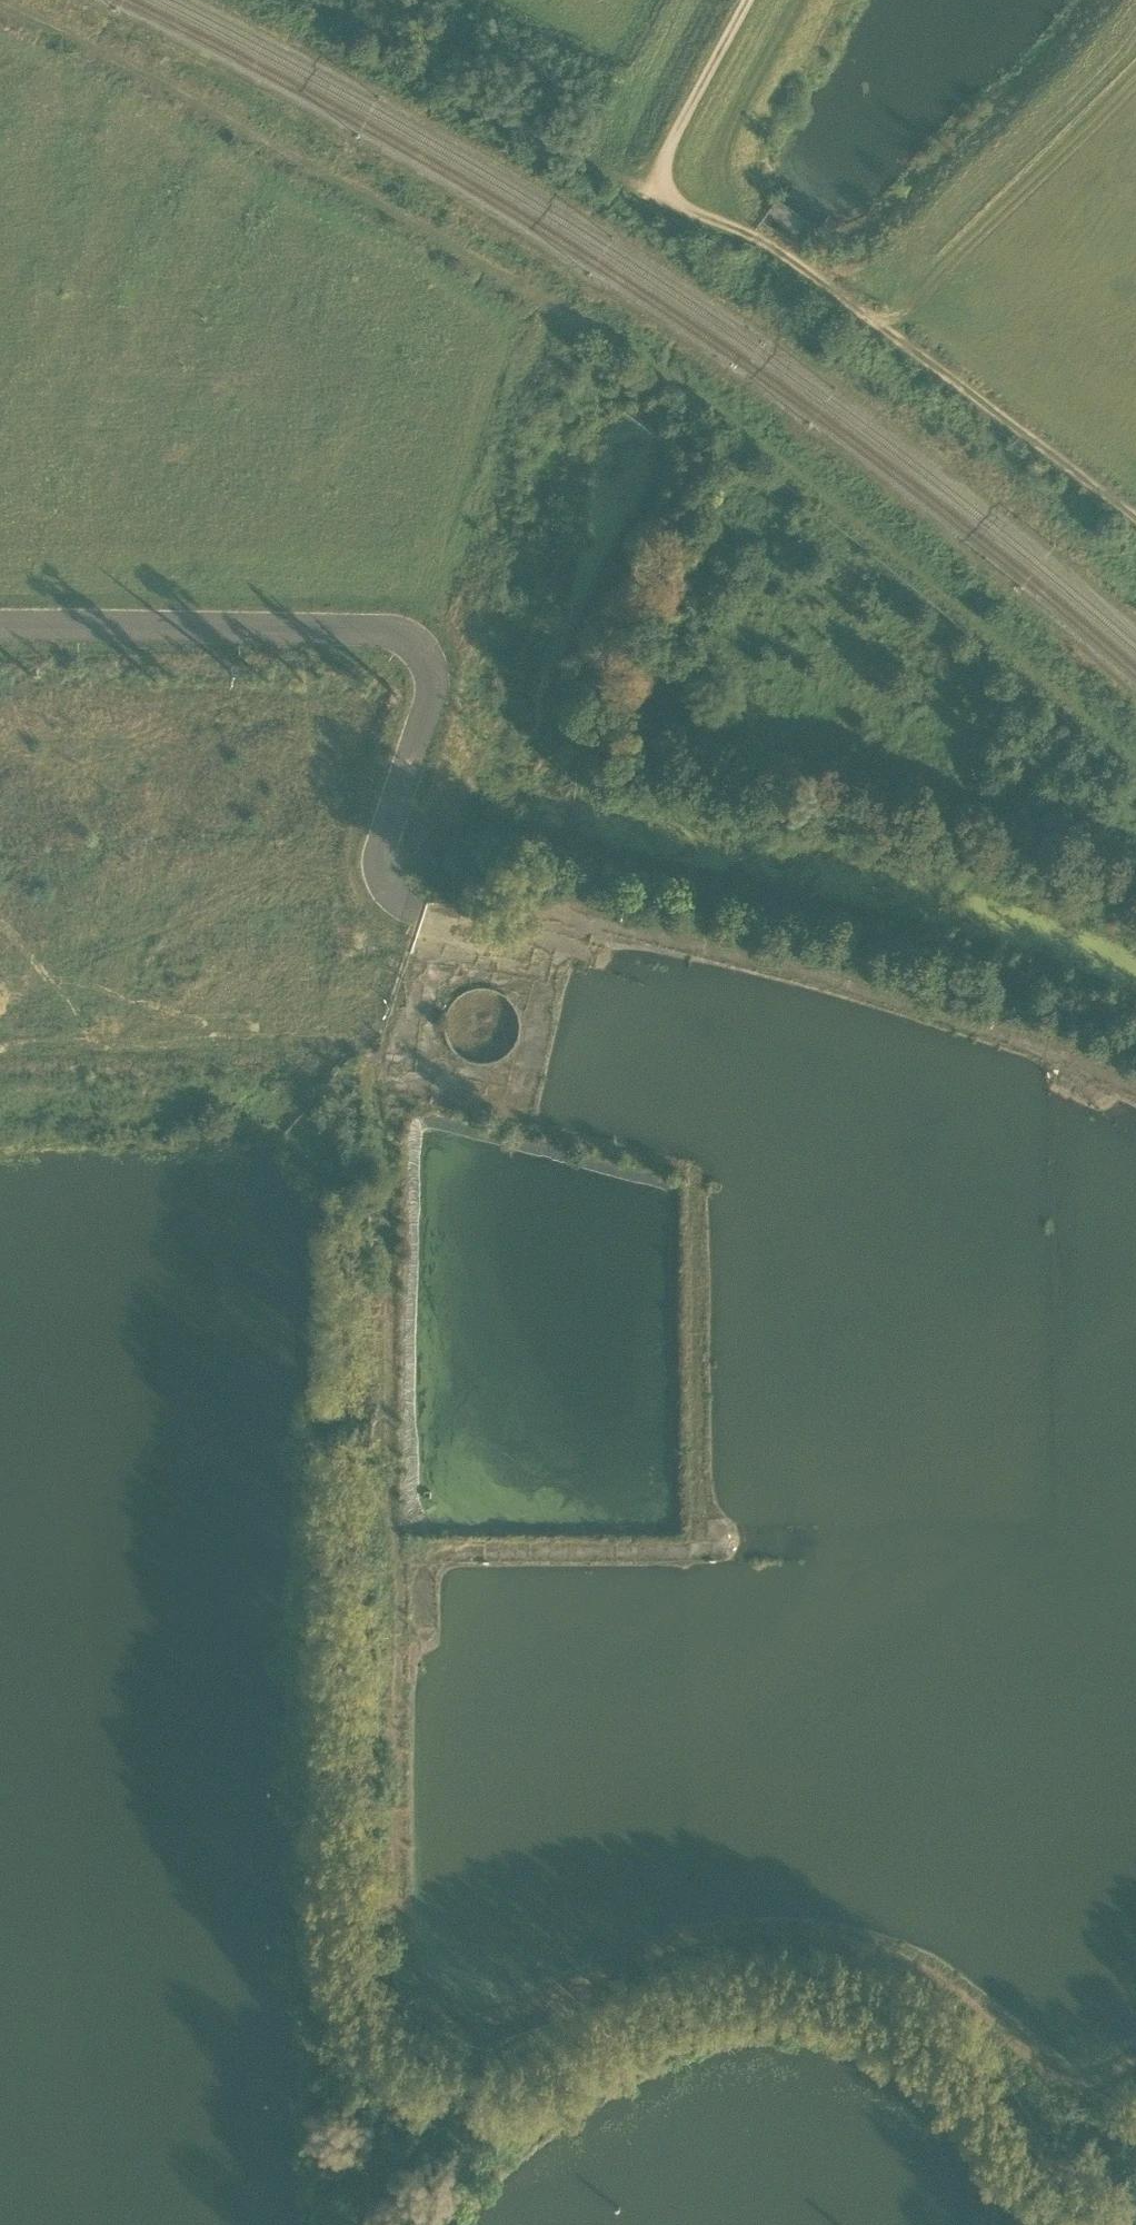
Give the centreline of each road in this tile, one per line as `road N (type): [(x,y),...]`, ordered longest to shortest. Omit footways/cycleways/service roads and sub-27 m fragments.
road 1 (track): [(0,15),(207,111),(572,313),(808,480),(1135,769)]
road 2 (track): [(1135,518),(763,241),(647,189),(749,0)]
road 3 (unclassified): [(414,913),(380,875),(432,692),(428,664),(396,638),(120,616),(0,623)]

